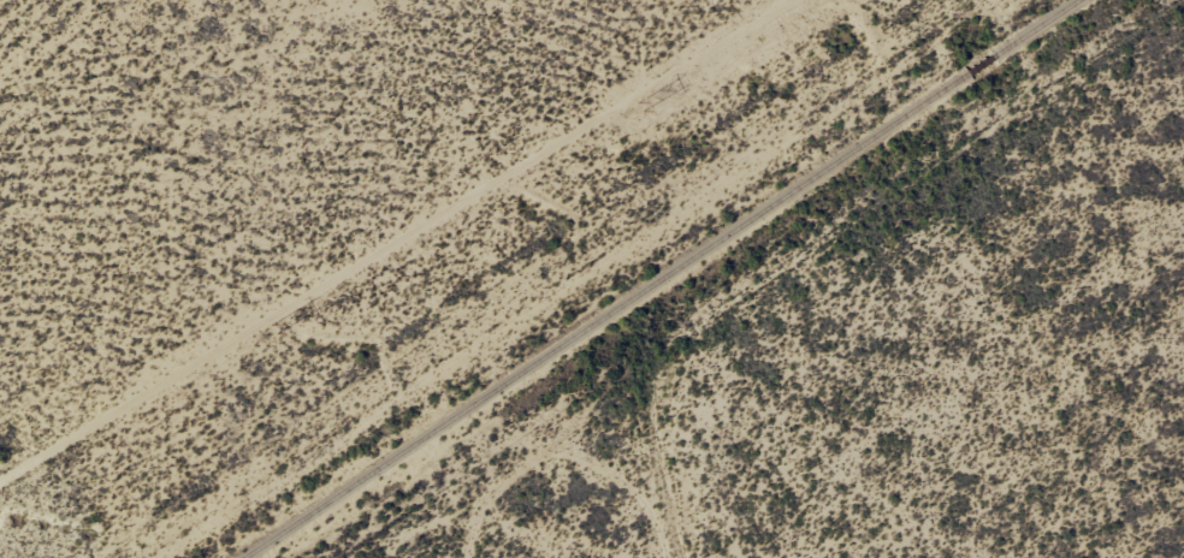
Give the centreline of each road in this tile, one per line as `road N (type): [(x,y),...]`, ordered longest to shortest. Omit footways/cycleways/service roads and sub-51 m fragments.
road 1 (residential): [(119,557),(942,0)]
road 2 (track): [(1183,89),(677,402),(673,420),(706,557)]
road 3 (track): [(446,557),(600,438),(673,420)]

